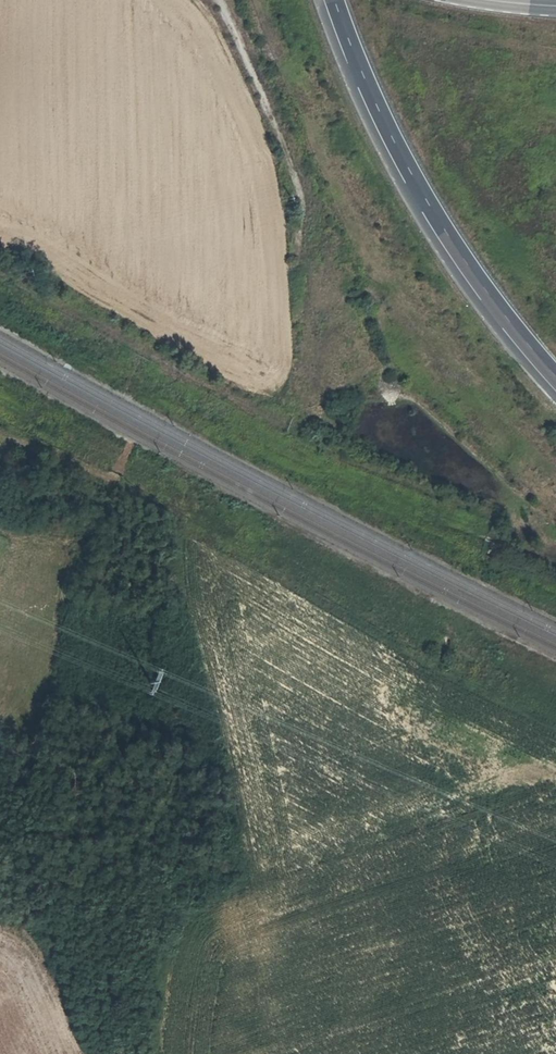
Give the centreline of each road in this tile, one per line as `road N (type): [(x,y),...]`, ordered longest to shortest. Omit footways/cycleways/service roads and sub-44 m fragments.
road 1 (track): [(0,431),(115,484),(426,670),(555,734)]
road 2 (motorway): [(333,0),(409,172),(485,291),(555,377)]
road 3 (track): [(220,0),(303,200)]

